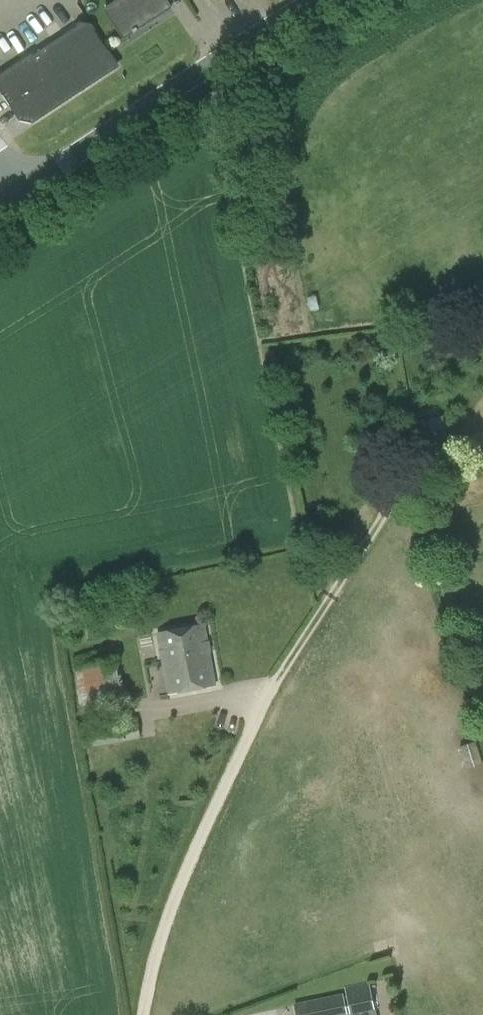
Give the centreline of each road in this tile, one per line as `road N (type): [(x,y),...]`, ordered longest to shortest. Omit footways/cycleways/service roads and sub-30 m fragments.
road 1 (unclassified): [(142,1014),(157,933),(205,817),(291,652),(370,540),(482,410)]
road 2 (tertiary): [(22,189),(317,0)]

